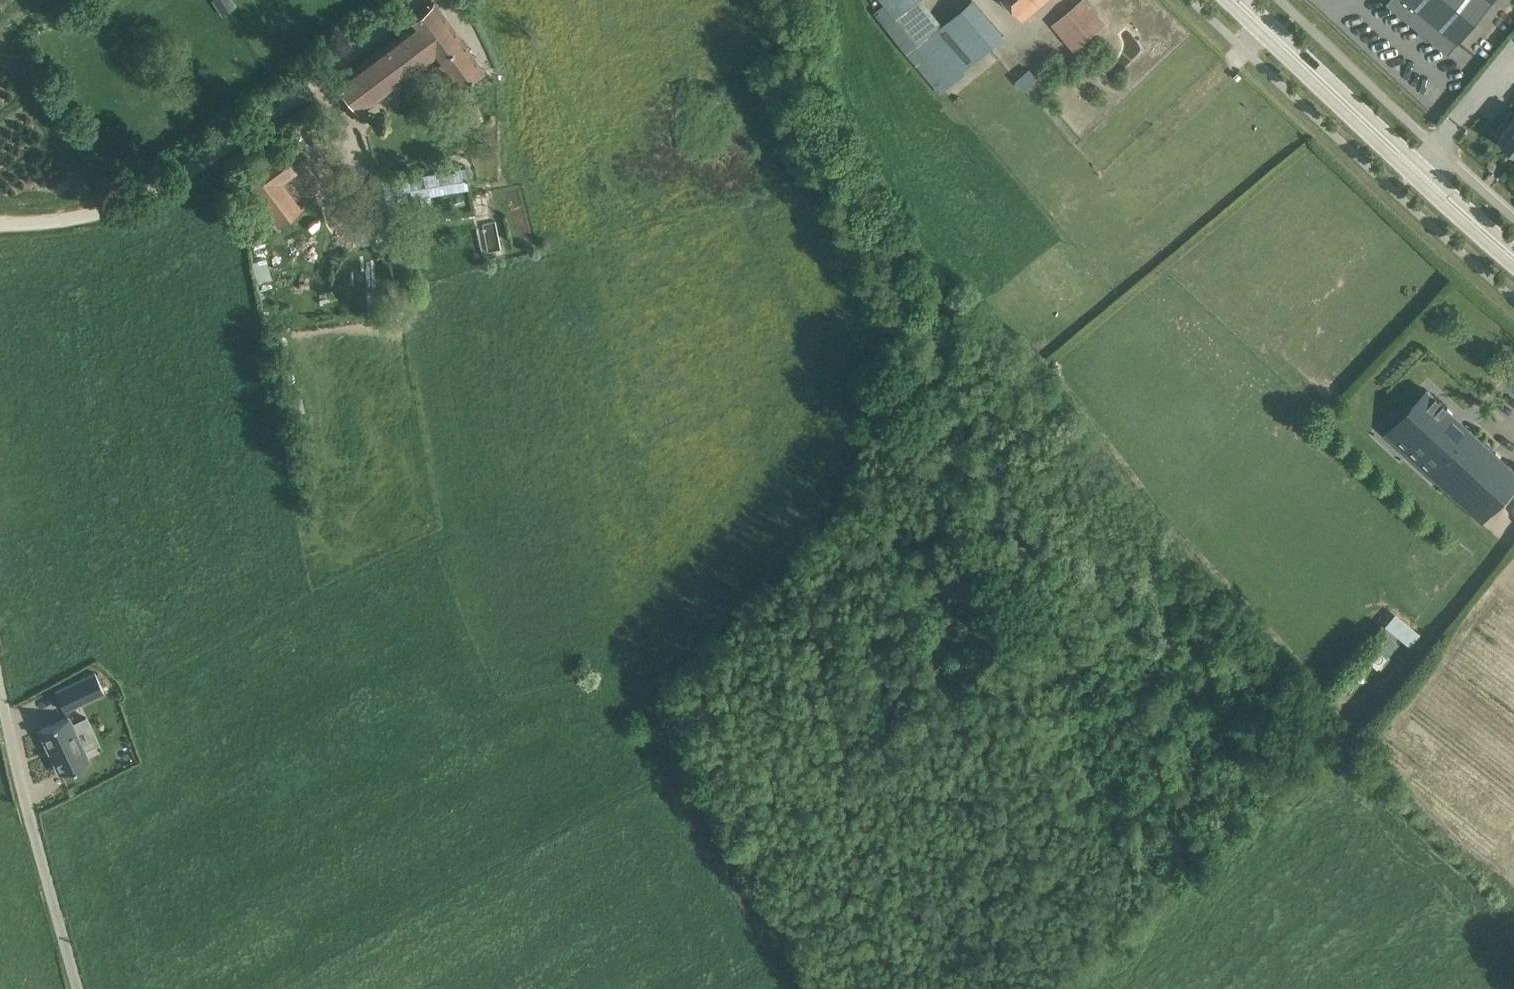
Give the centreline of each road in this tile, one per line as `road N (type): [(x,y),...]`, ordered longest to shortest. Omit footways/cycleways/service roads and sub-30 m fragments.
road 1 (unclassified): [(419,0),(394,29),(130,212),(80,224),(0,225)]
road 2 (secondary): [(1513,248),(1245,0)]
road 3 (unclassified): [(79,988),(0,678)]

